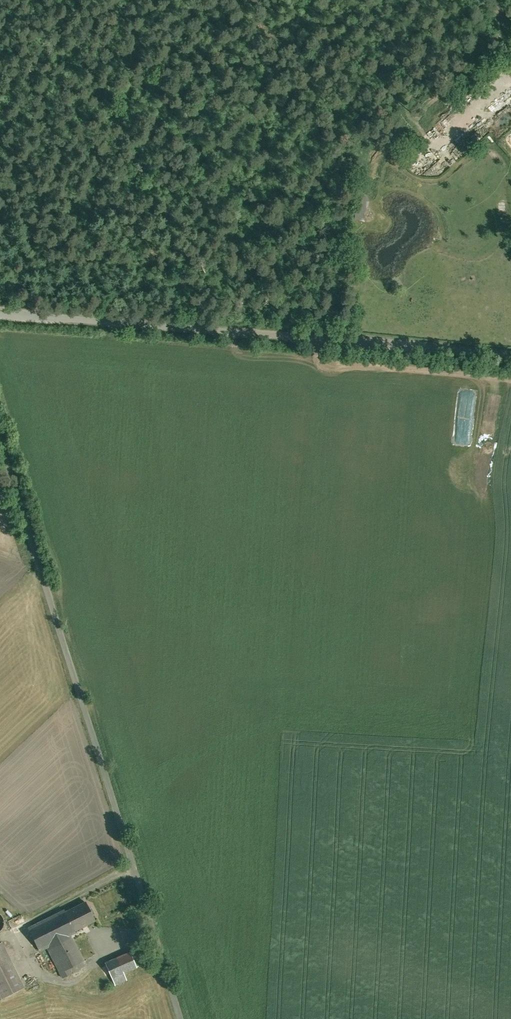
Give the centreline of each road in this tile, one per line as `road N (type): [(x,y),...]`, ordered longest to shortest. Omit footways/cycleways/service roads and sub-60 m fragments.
road 1 (unclassified): [(183,1018),(0,438)]
road 2 (unclassified): [(0,308),(510,353)]

